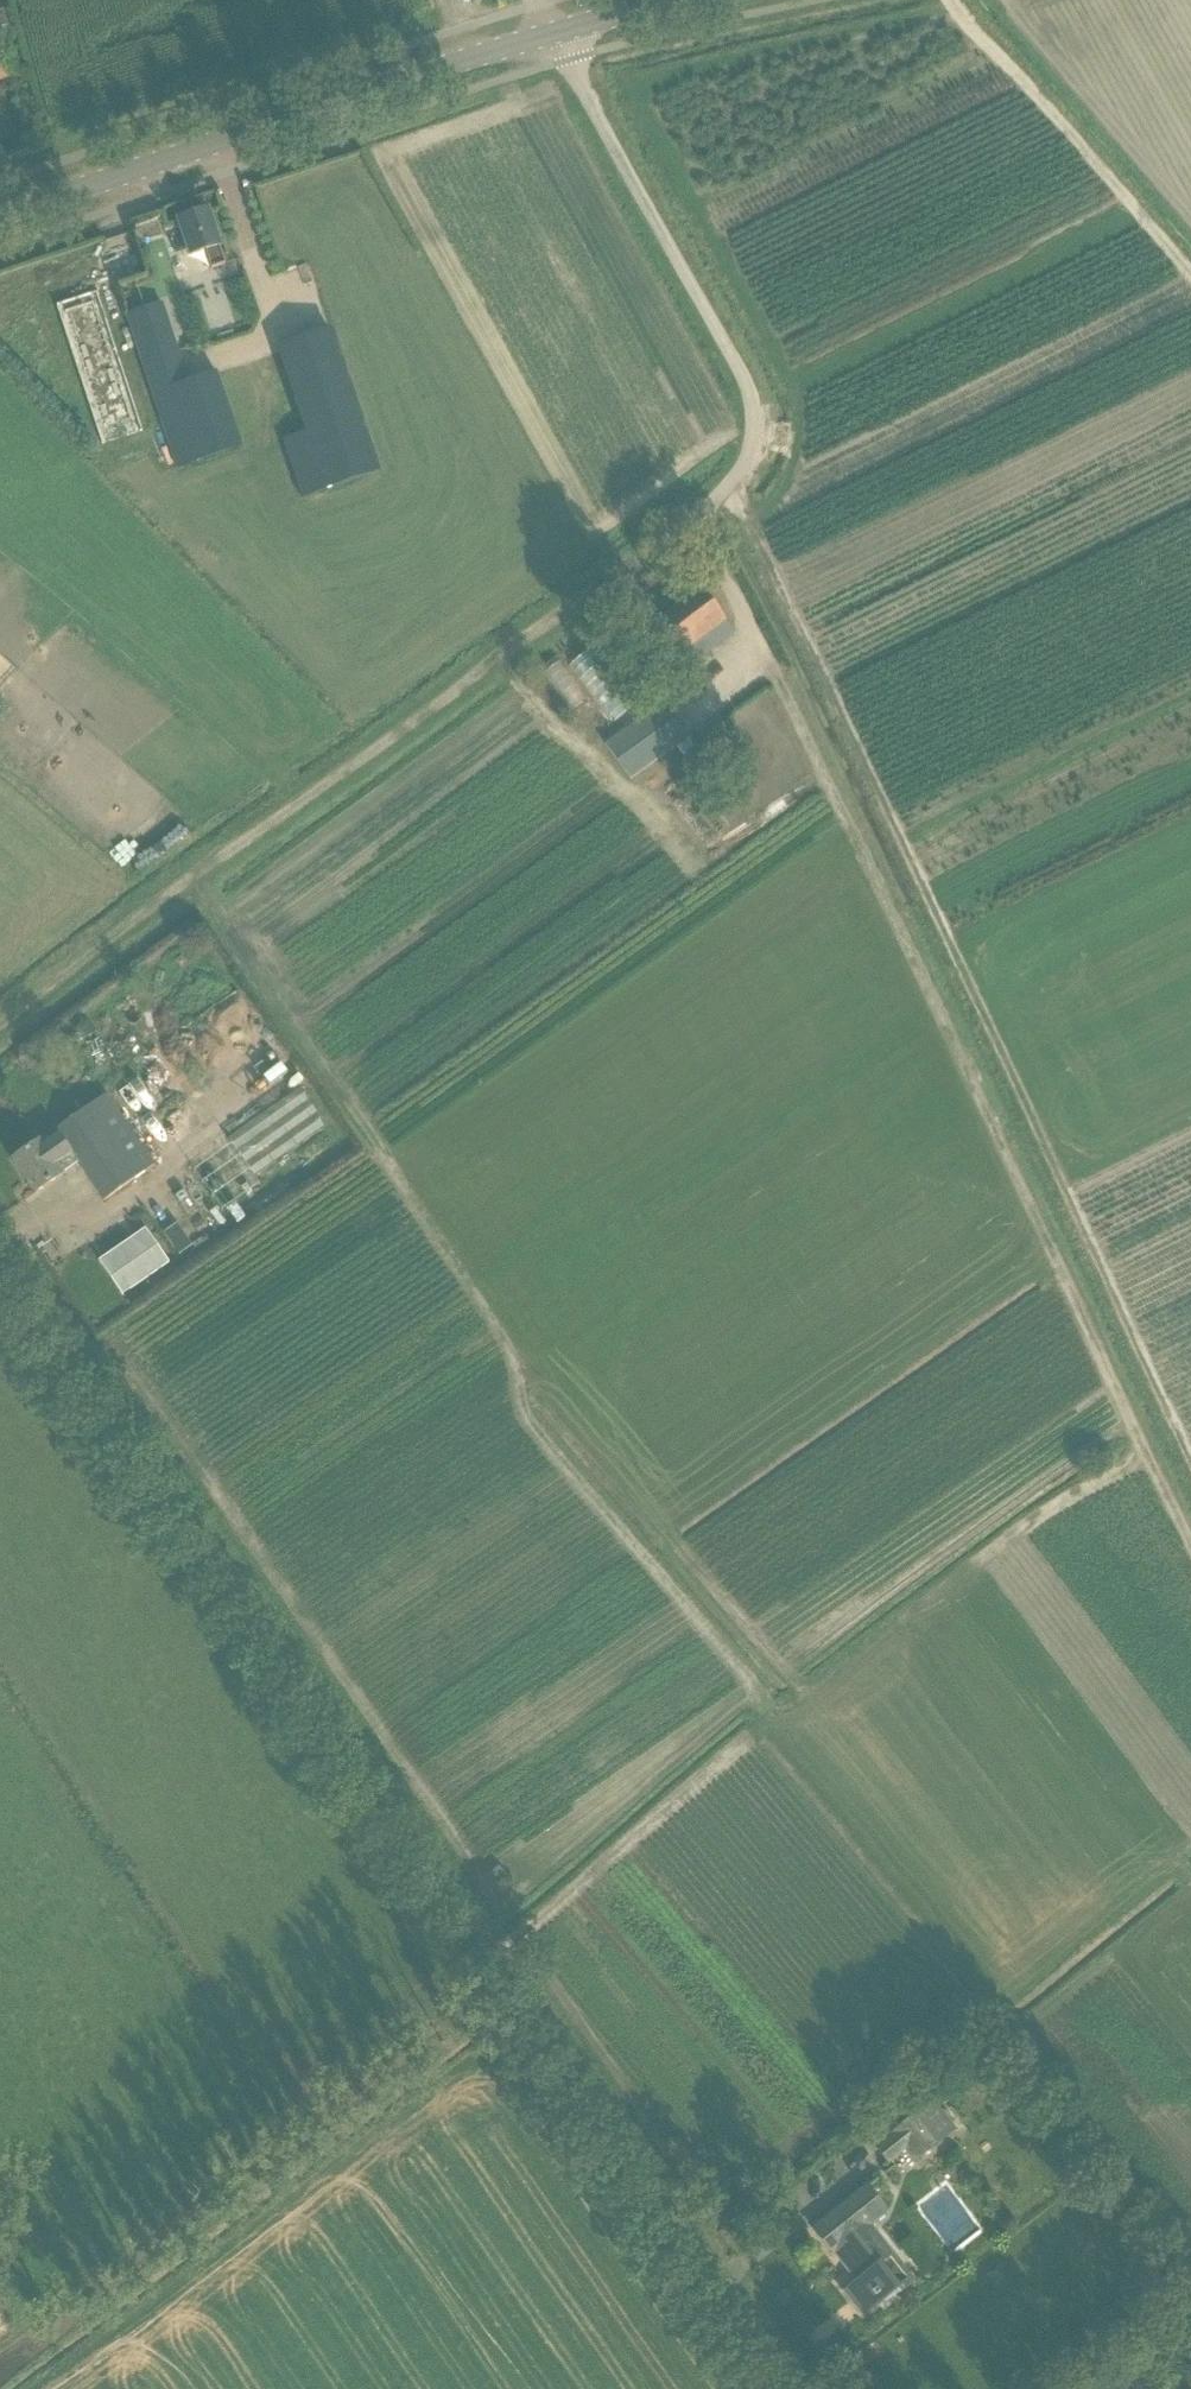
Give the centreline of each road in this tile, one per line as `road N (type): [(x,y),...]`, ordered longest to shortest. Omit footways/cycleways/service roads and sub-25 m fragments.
road 1 (unclassified): [(0,1034),(559,618),(745,461),(759,430),(756,387),(551,37)]
road 2 (unclassified): [(785,2388),(0,1261)]
road 3 (tertiary): [(0,227),(551,37)]
road 4 (tertiary): [(551,37),(705,0)]

